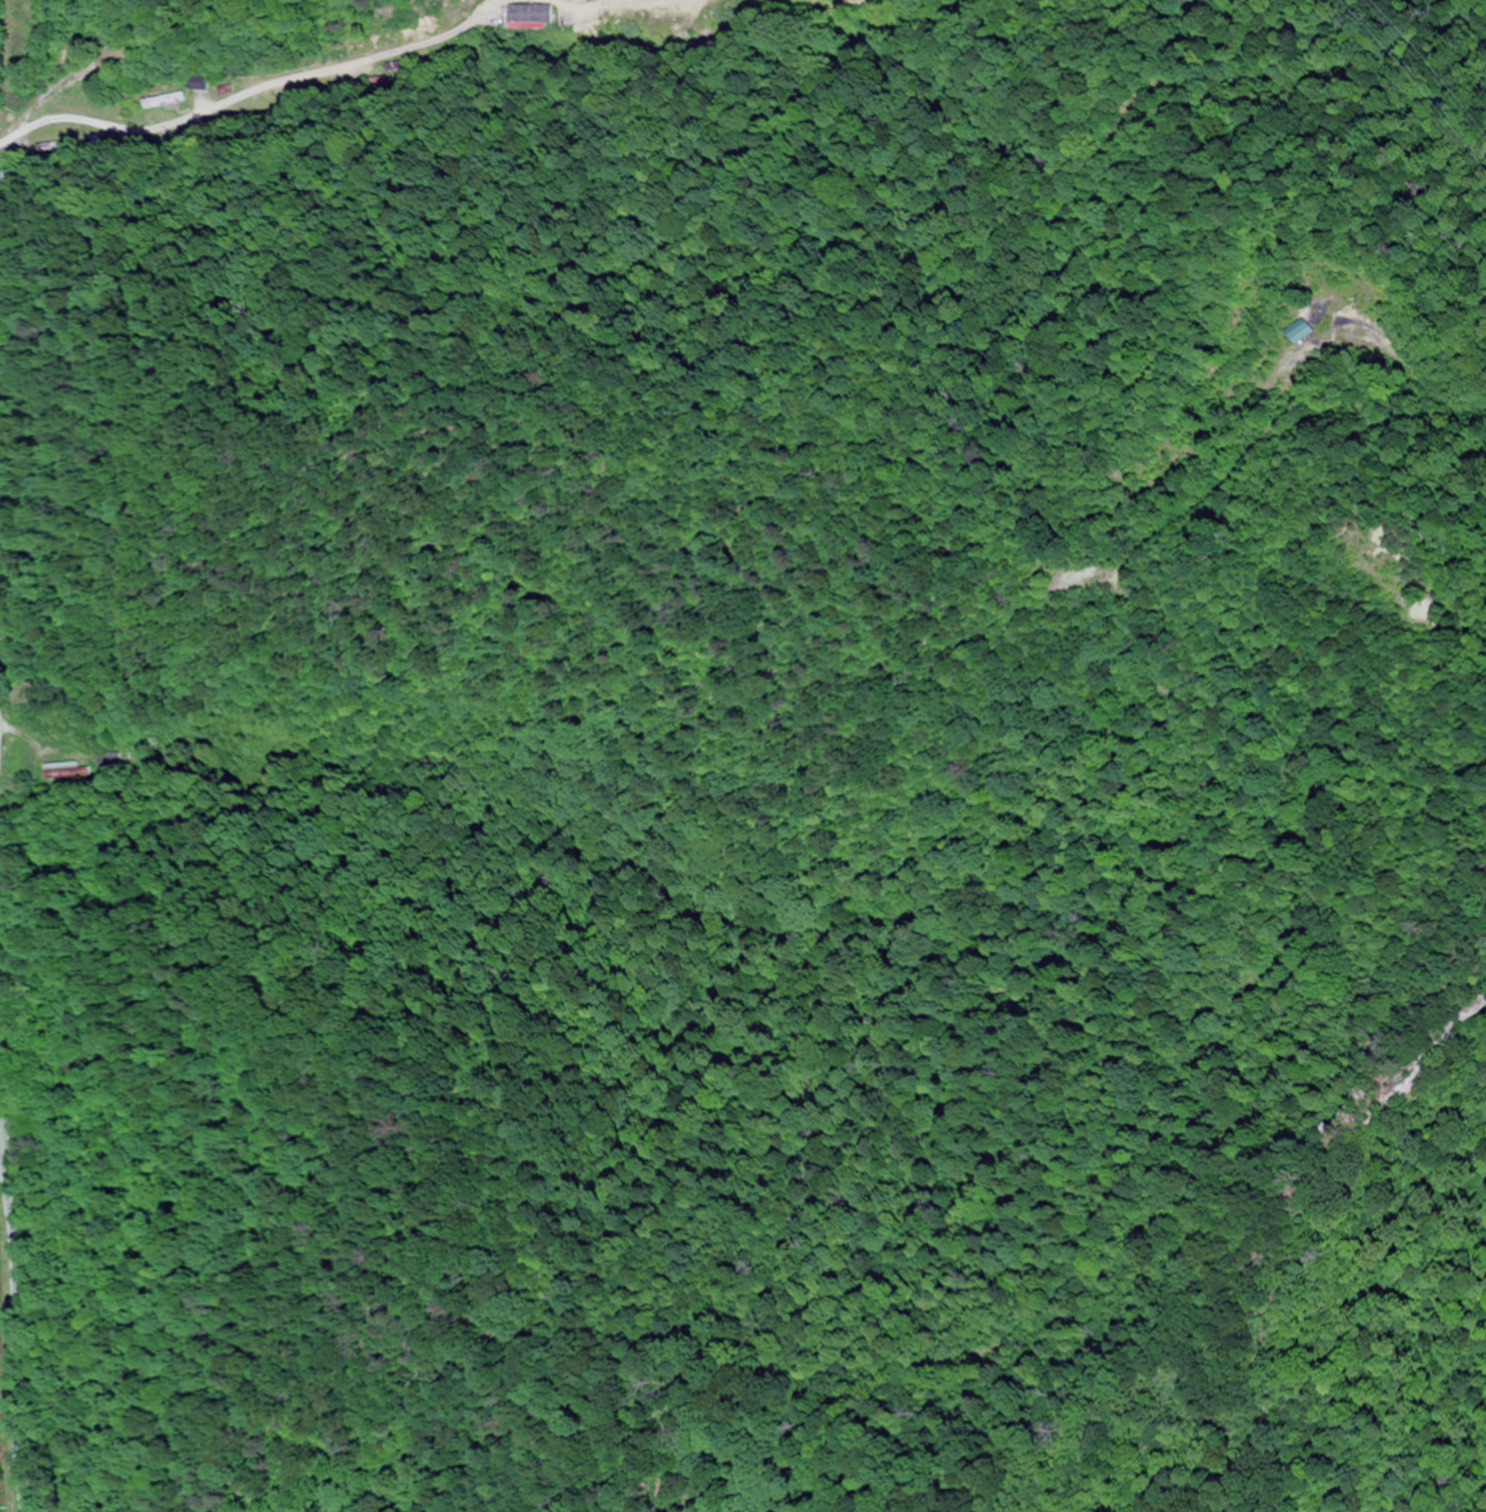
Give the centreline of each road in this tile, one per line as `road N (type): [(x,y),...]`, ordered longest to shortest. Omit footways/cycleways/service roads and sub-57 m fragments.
road 1 (residential): [(0,1023),(95,979),(898,826),(1070,863),(1348,793)]
road 2 (secondary): [(29,1511),(0,1134)]

